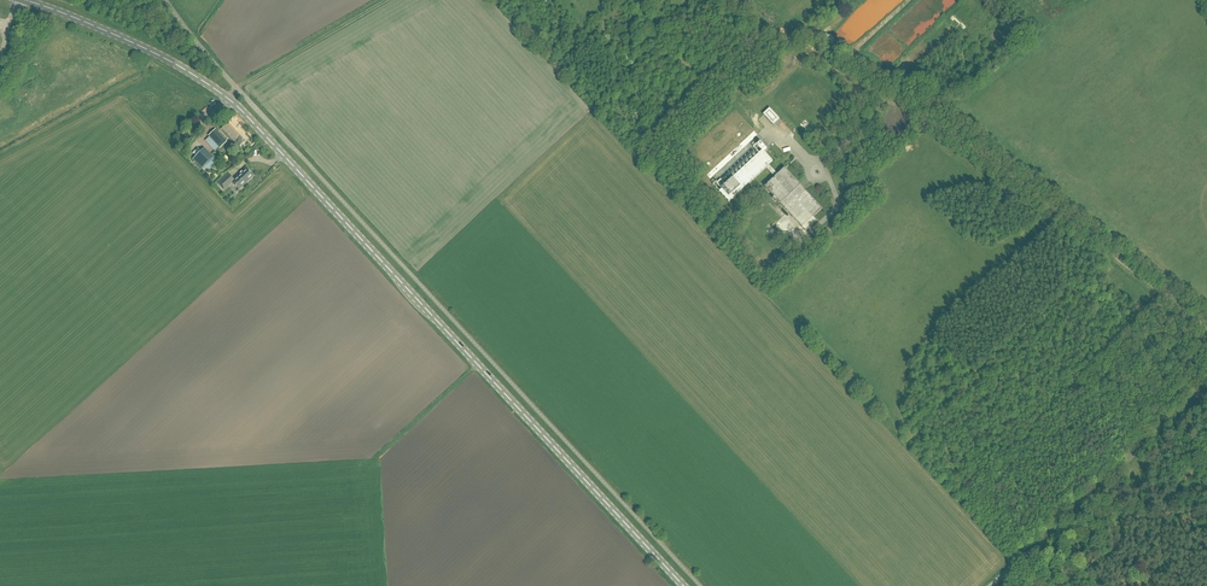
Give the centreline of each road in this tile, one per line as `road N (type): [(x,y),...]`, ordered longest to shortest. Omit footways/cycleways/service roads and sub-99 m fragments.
road 1 (secondary): [(683,585),(227,97),(134,44),(20,0)]
road 2 (unclassified): [(1206,386),(991,585)]
road 3 (track): [(896,435),(1014,565)]
road 4 (track): [(237,89),(387,0)]
road 5 (track): [(786,40),(892,100)]

